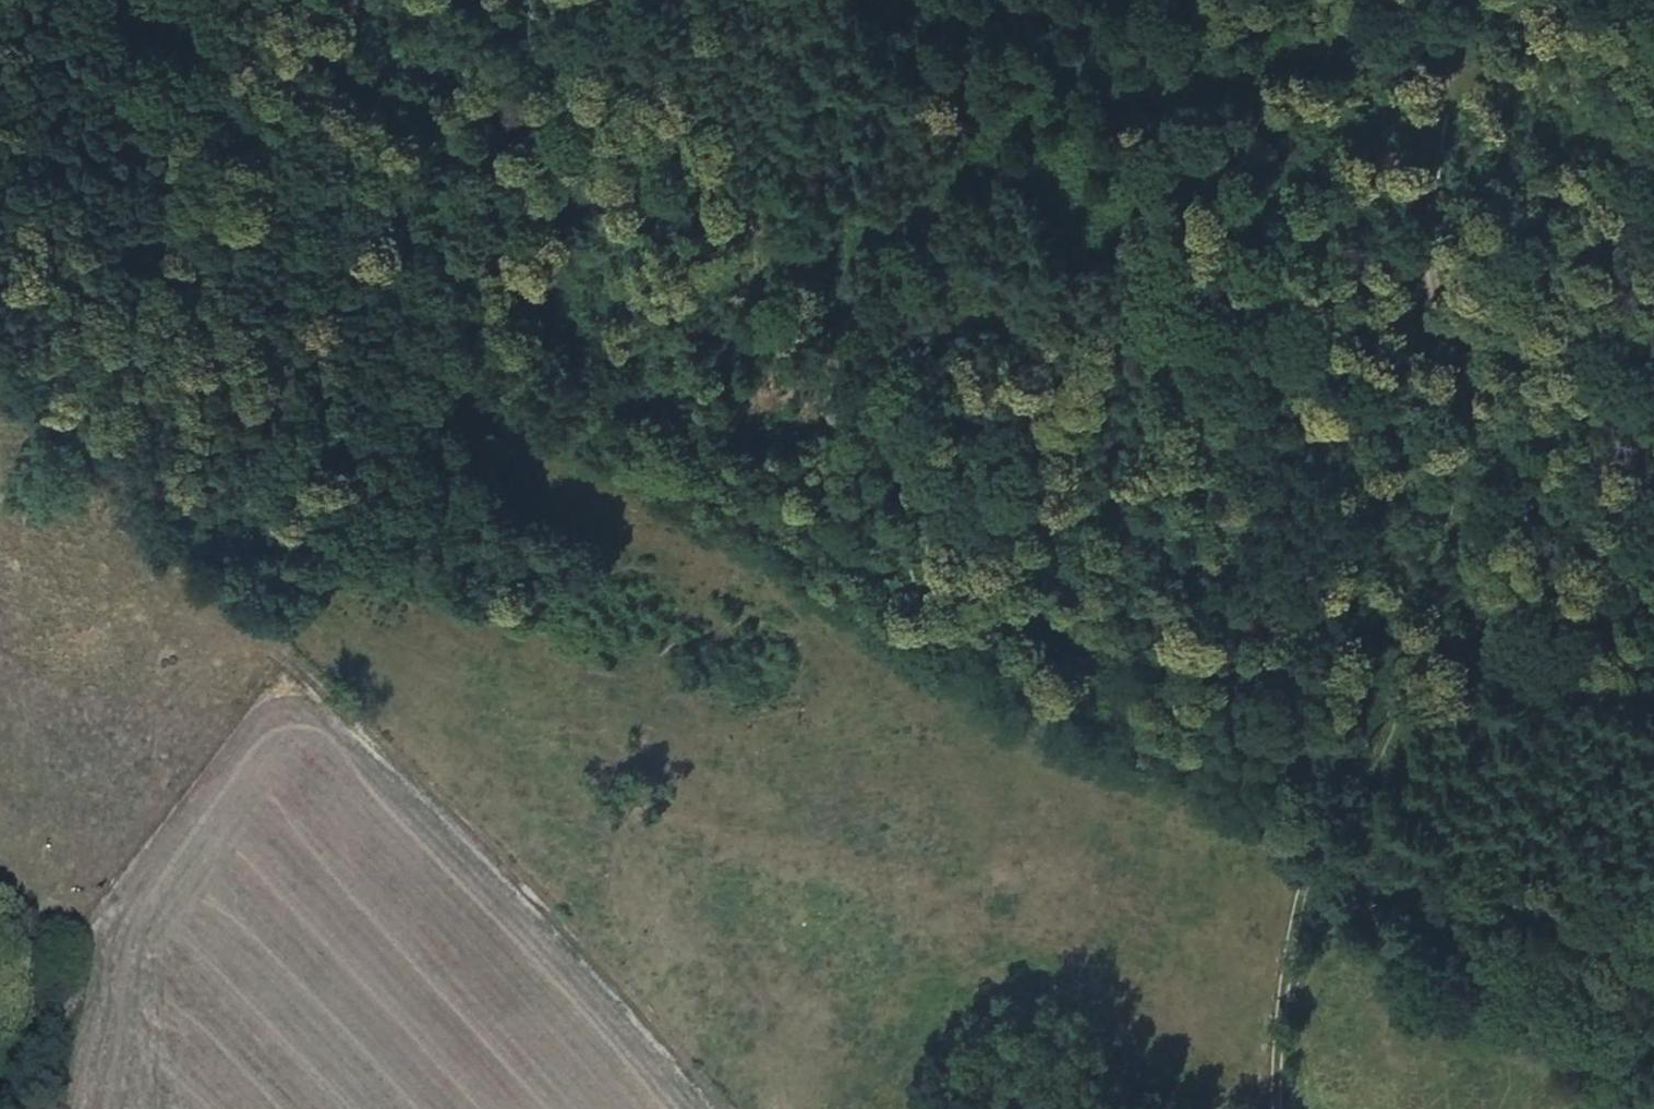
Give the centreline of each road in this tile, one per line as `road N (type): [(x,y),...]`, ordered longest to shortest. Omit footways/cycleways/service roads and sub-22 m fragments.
road 1 (track): [(1303,843),(1276,1108)]

